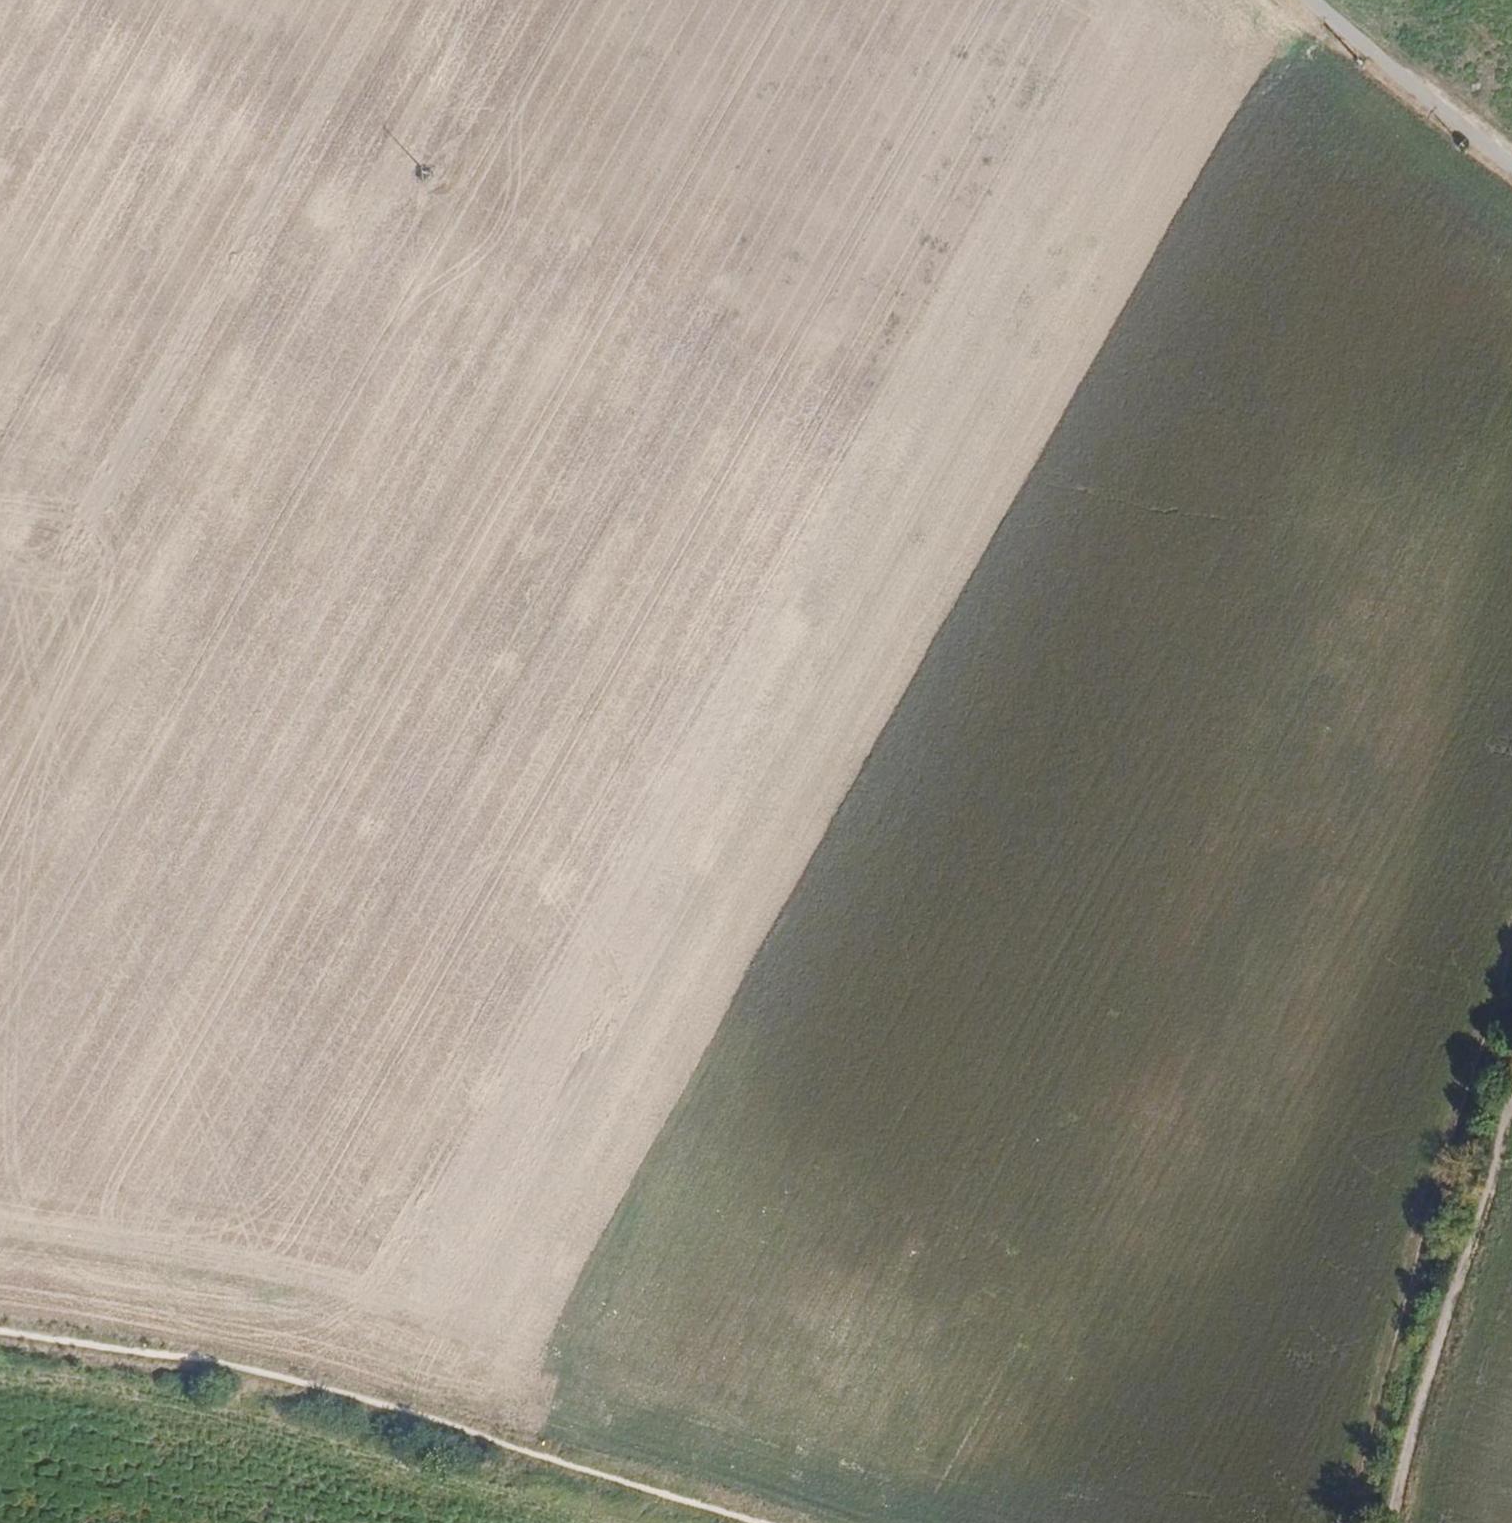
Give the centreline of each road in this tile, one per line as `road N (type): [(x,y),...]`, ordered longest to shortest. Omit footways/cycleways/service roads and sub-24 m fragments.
road 1 (track): [(1511,1100),(1391,1522)]
road 2 (unclassified): [(1511,165),(1310,0)]

